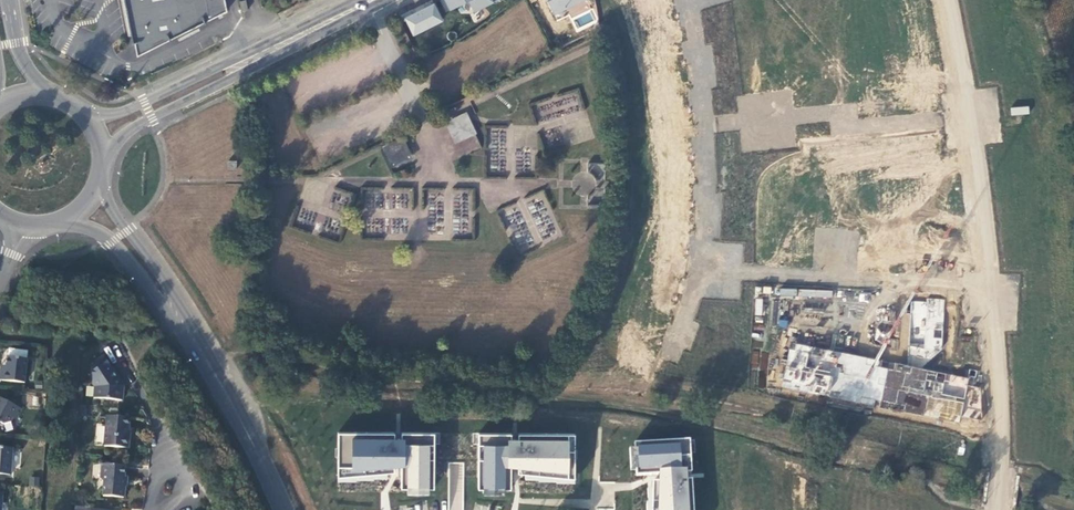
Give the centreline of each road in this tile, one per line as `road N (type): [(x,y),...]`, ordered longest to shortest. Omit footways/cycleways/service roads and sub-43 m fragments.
road 1 (secondary): [(287,509),(206,352),(90,207)]
road 2 (secondary): [(102,136),(369,3)]
road 3 (residential): [(699,271),(990,288)]
road 4 (residential): [(705,124),(847,112),(849,128),(969,116)]
road 5 (residential): [(990,288),(1005,457),(999,509)]
road 6 (unclassified): [(369,3),(436,172)]
road 7 (residential): [(969,116),(990,288)]
road 8 (residential): [(699,271),(705,124)]
road 9 (residential): [(156,507),(183,500),(188,482),(176,453),(158,461),(154,491)]
road 10 (residential): [(705,124),(690,0)]

